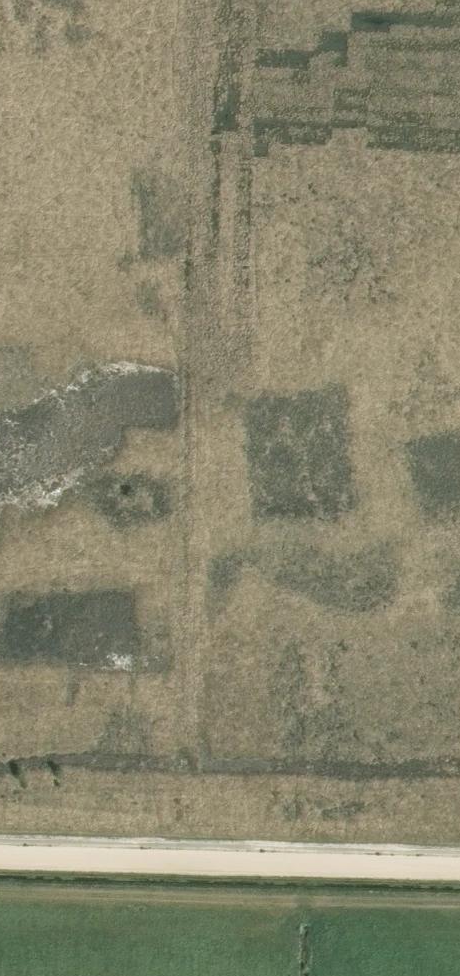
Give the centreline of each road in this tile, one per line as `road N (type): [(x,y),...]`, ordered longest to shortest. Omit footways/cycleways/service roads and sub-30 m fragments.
road 1 (track): [(0,855),(459,866)]

